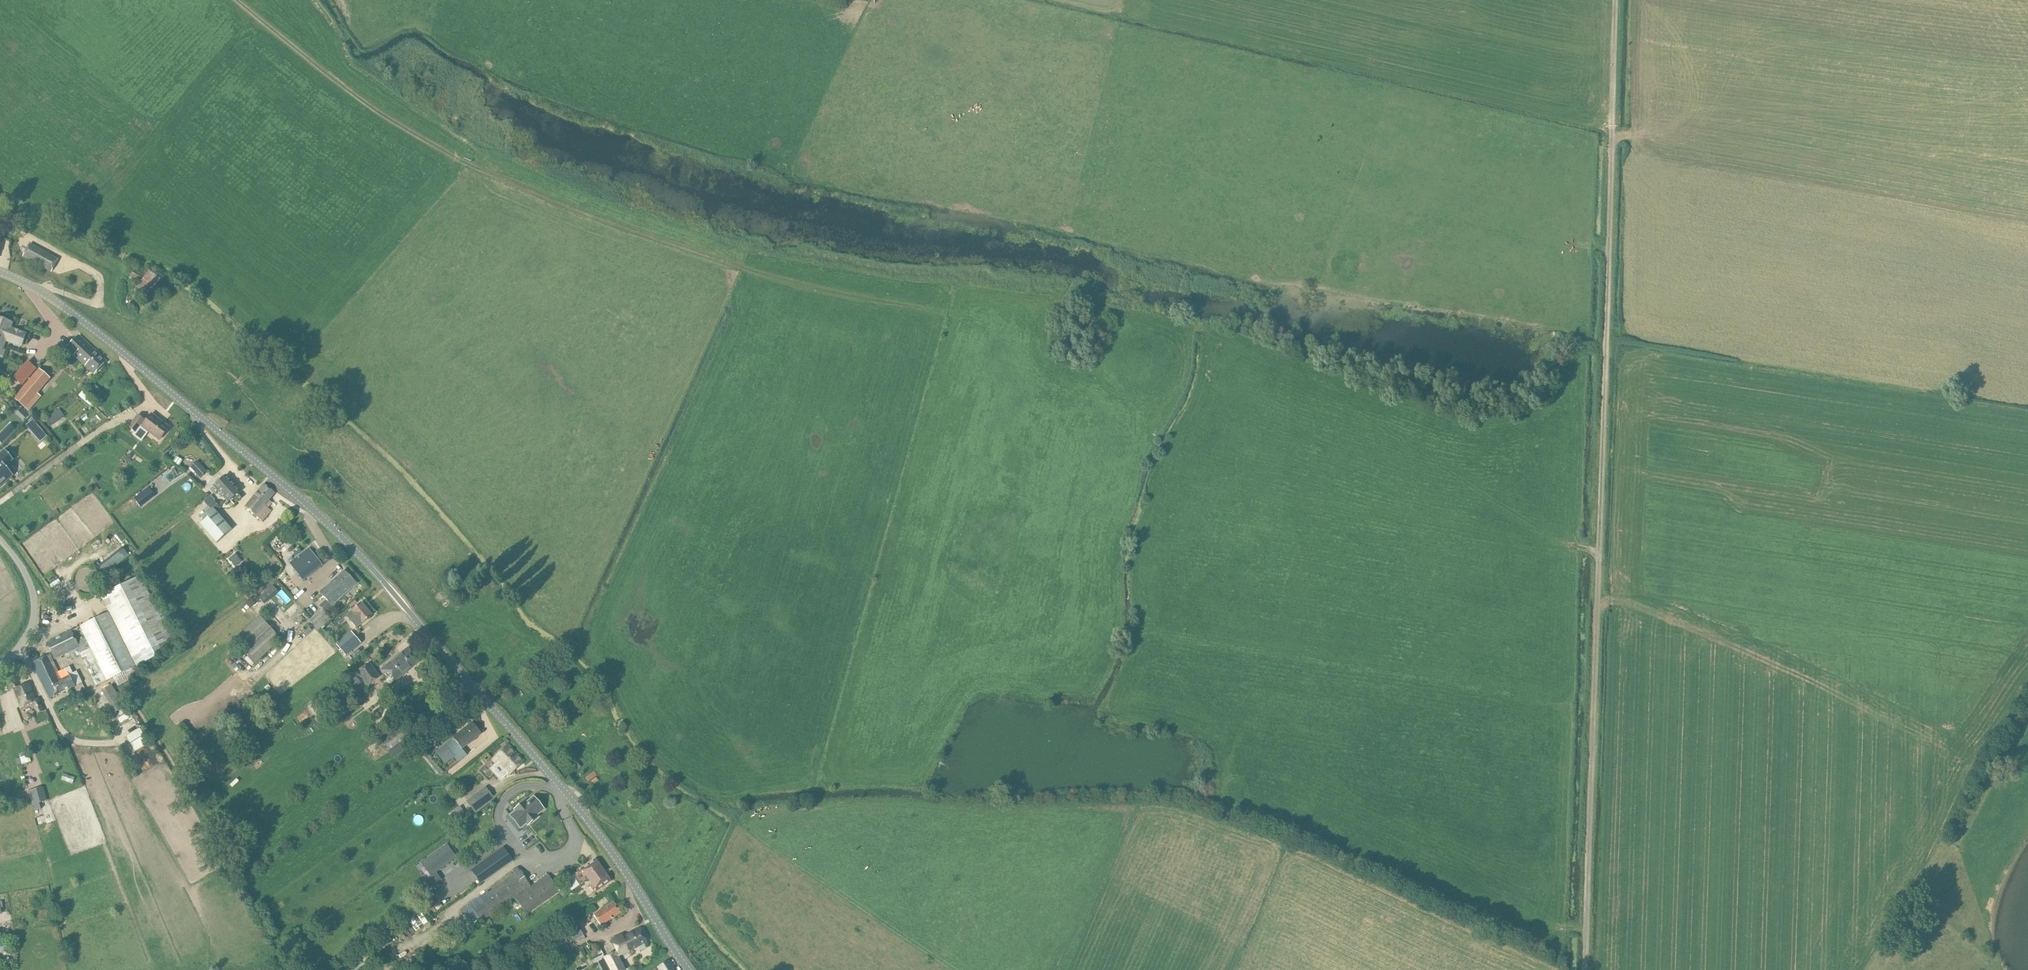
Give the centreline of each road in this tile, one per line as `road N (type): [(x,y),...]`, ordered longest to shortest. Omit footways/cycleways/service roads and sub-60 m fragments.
road 1 (unclassified): [(689,969),(587,818),(357,552),(74,314),(0,272)]
road 2 (track): [(1584,969),(1619,0)]
road 3 (track): [(2027,672),(1919,853),(1864,969)]
road 4 (unclassified): [(0,665),(28,635),(34,605),(20,565),(0,540)]

